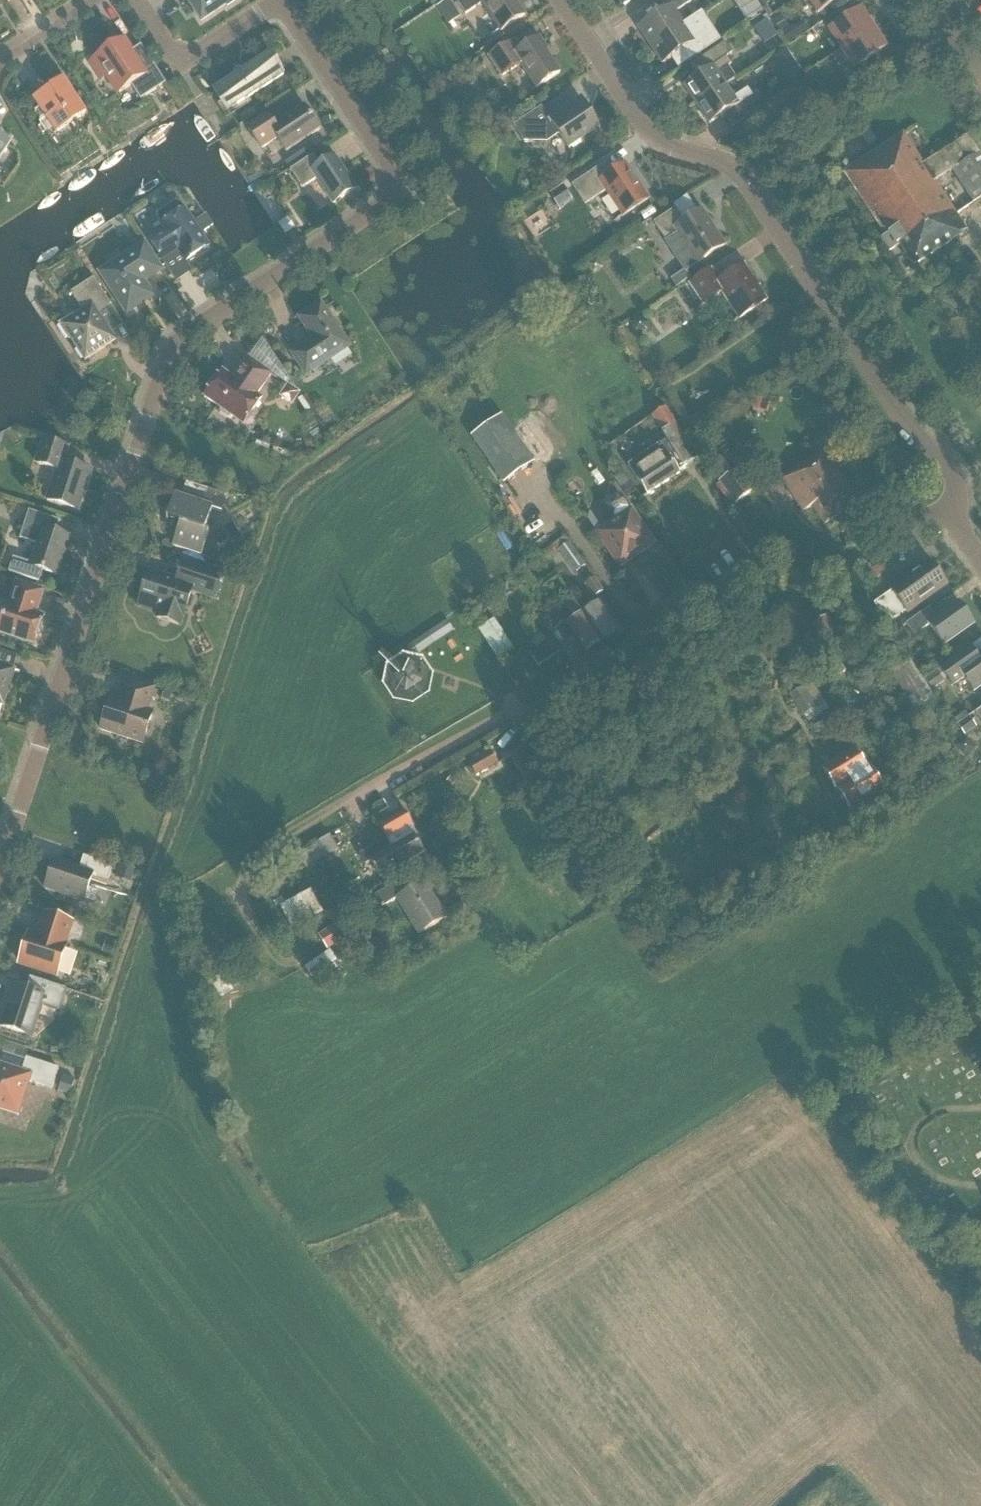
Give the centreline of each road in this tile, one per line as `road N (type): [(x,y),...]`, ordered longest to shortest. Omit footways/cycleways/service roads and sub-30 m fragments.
road 1 (residential): [(0,869),(174,345),(400,189),(280,1)]
road 2 (residential): [(245,916),(235,900),(266,846),(563,696),(749,580),(873,570),(959,530)]
road 3 (unclassified): [(954,492),(946,462),(908,427),(742,162),(655,139),(568,0)]
road 4 (residential): [(280,1),(184,65),(136,0)]

